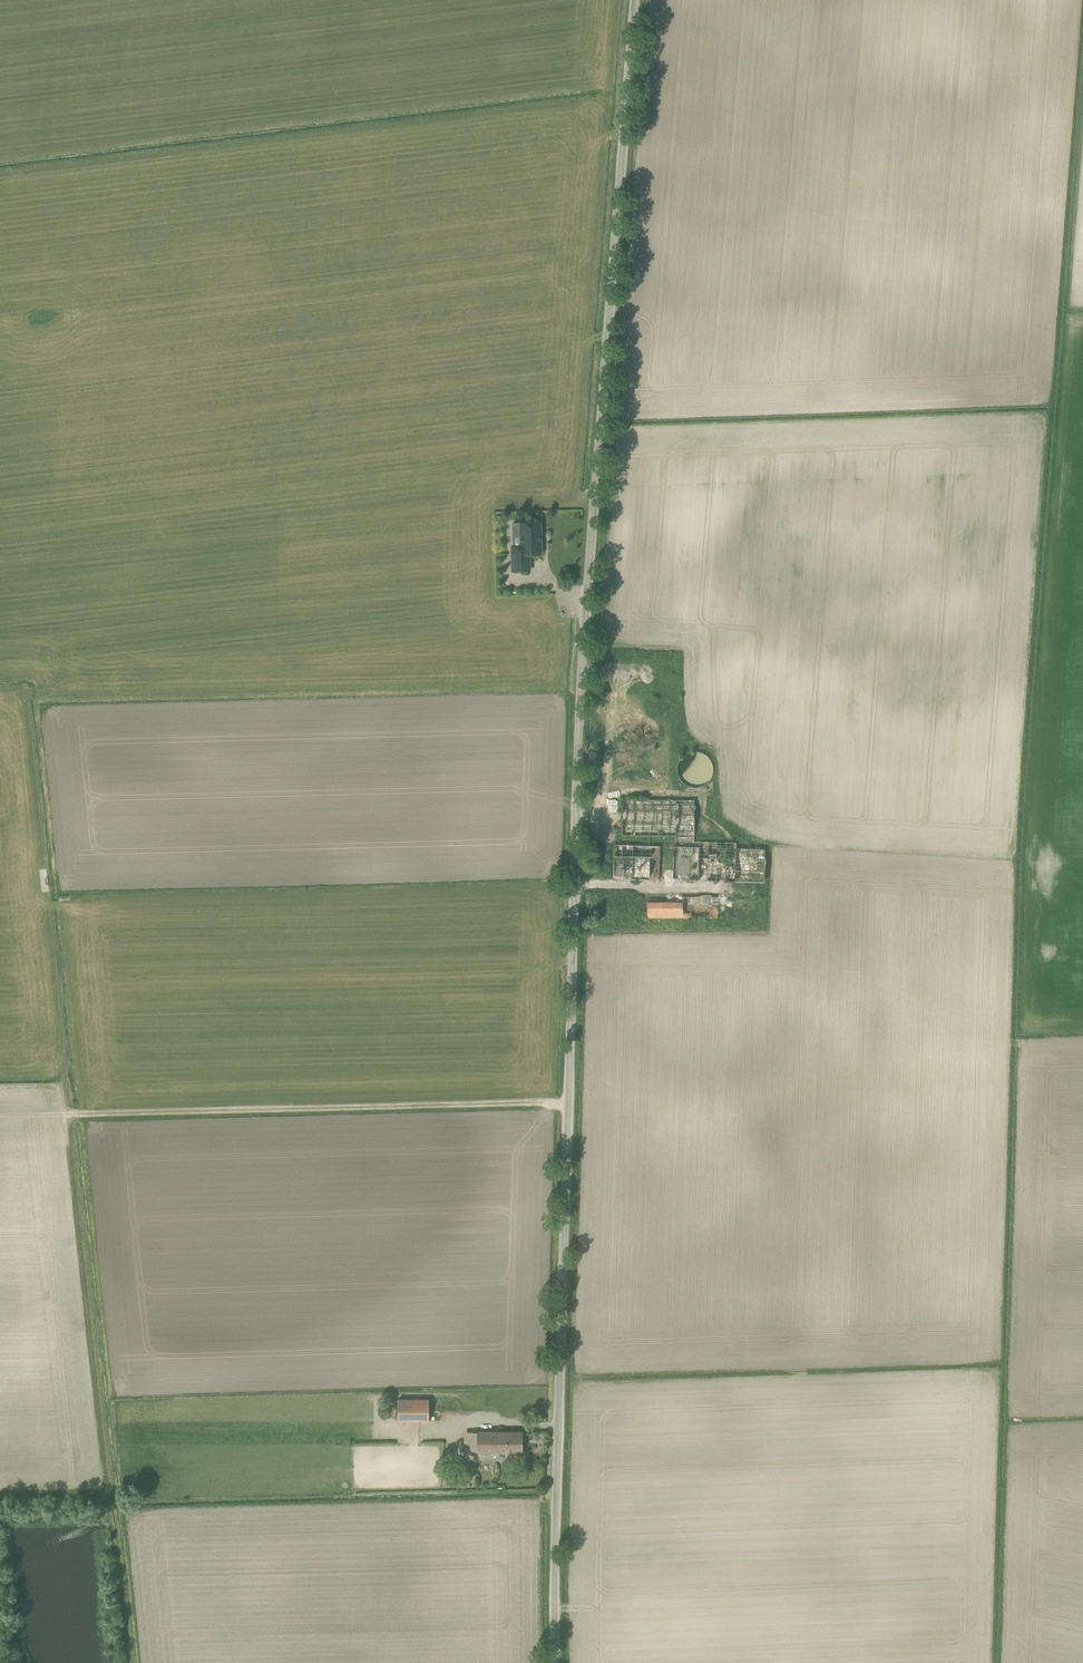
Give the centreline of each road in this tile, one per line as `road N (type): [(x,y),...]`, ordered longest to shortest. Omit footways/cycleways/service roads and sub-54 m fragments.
road 1 (unclassified): [(559,1662),(581,833),(636,0)]
road 2 (track): [(73,1114),(573,1100)]

